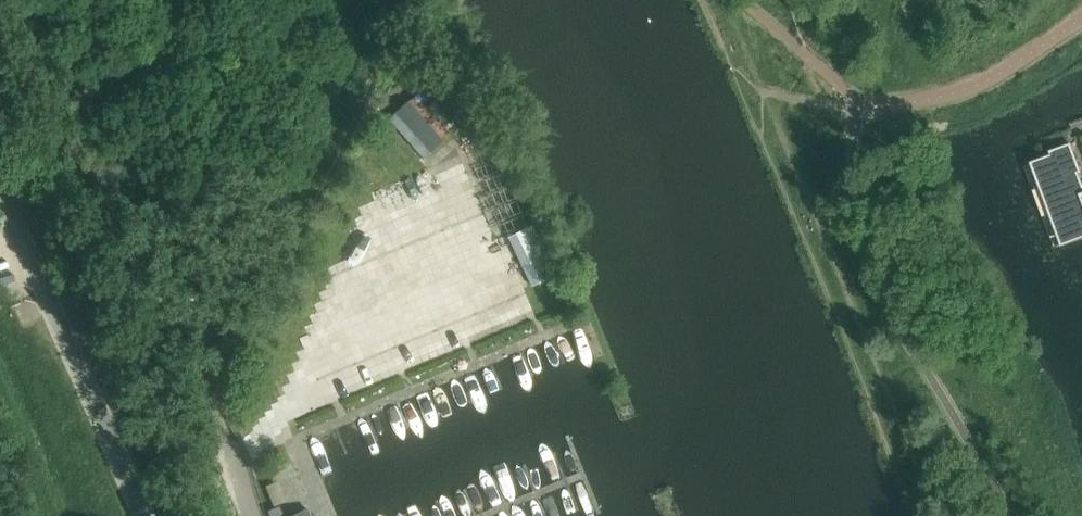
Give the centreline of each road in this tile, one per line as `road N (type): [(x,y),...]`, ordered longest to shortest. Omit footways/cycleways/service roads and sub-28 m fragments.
road 1 (unclassified): [(144,515),(0,192)]

